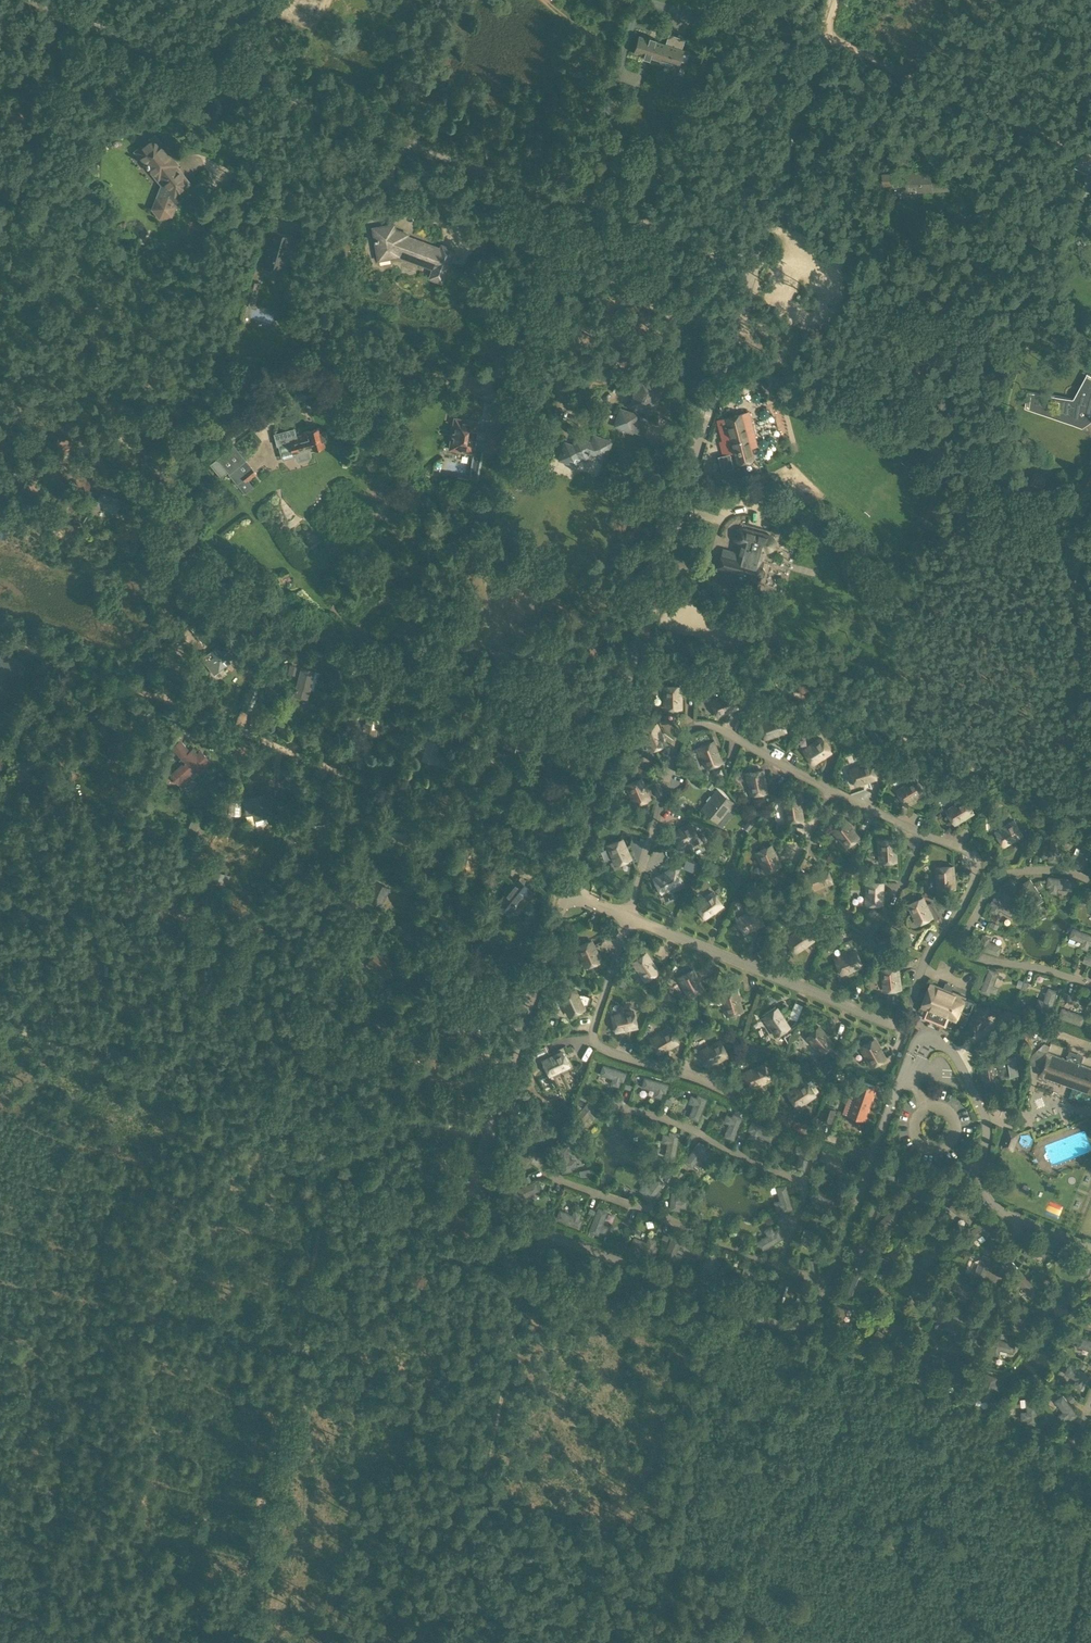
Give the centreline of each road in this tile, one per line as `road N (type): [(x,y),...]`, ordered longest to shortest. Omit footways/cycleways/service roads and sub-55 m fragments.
road 1 (unclassified): [(573,871),(755,267),(34,0)]
road 2 (track): [(573,871),(0,639)]
road 3 (track): [(340,1147),(240,1642)]
road 4 (track): [(636,633),(1090,821)]
road 5 (track): [(535,1249),(454,1642)]
road 6 (track): [(0,1011),(340,1147)]
road 7 (track): [(712,1321),(713,1380),(659,1642)]
road 8 (track): [(818,36),(1090,156)]
road 9 (track): [(836,0),(755,267)]
road 10 (track): [(340,1147),(370,1152),(397,1091),(412,1081),(505,1092)]
road 11 (track): [(481,1498),(625,1529),(680,1529)]
road 12 (track): [(536,992),(360,920)]
road 13 (track): [(172,1076),(222,954)]

